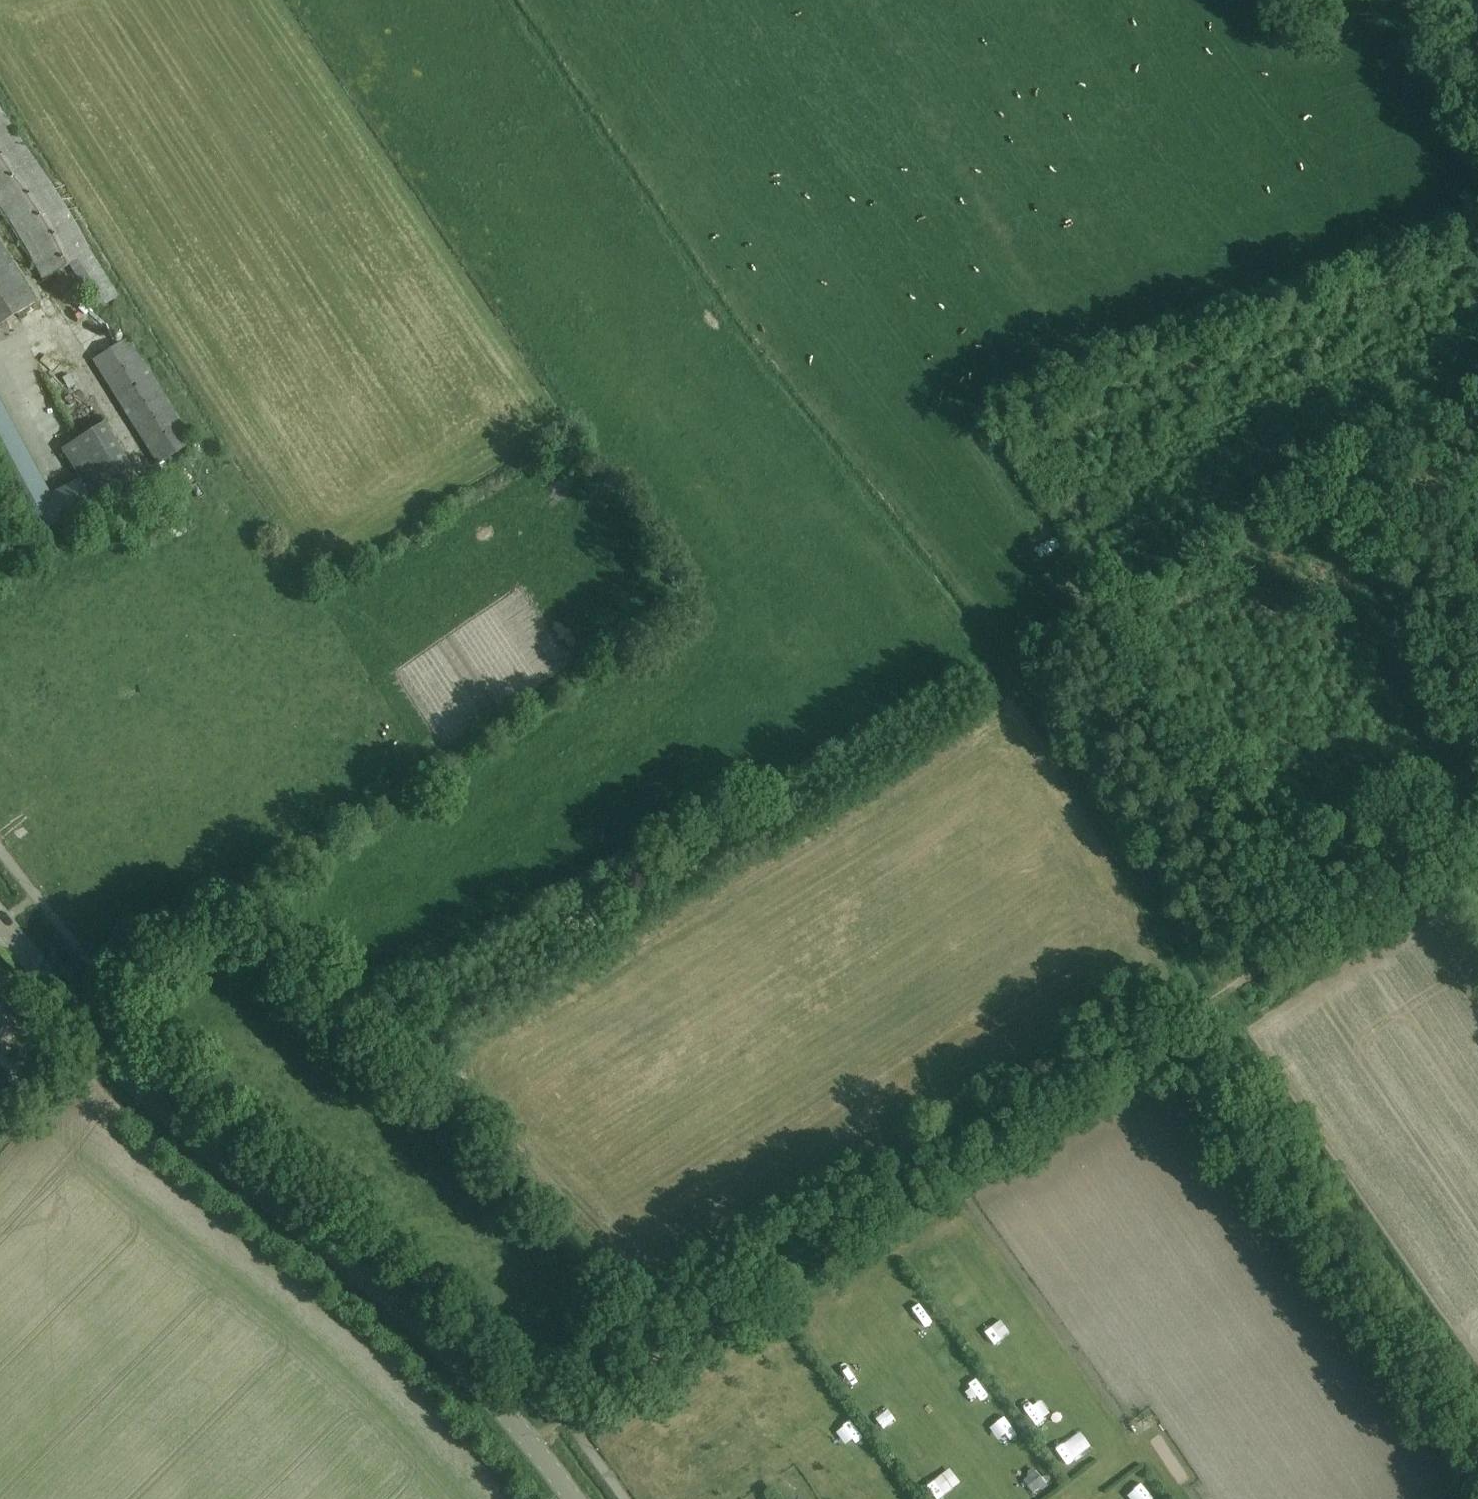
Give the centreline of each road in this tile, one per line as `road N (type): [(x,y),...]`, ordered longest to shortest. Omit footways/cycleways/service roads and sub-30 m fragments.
road 1 (track): [(1477,829),(564,1415)]
road 2 (tertiary): [(571,1498),(450,1355),(113,1060),(0,920)]

